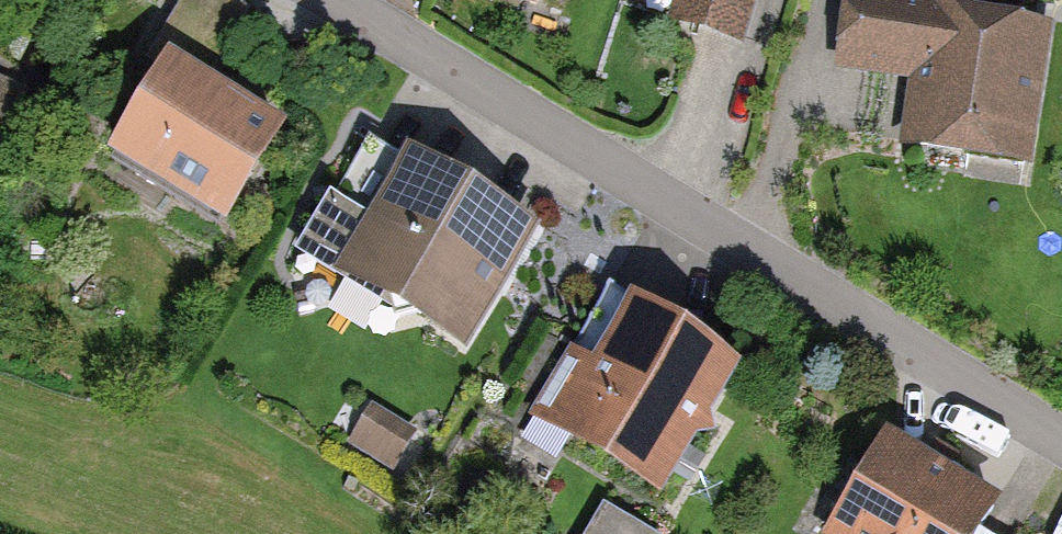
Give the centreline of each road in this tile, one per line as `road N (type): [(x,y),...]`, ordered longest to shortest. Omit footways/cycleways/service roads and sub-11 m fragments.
road 1 (residential): [(335,0),(1061,442)]

